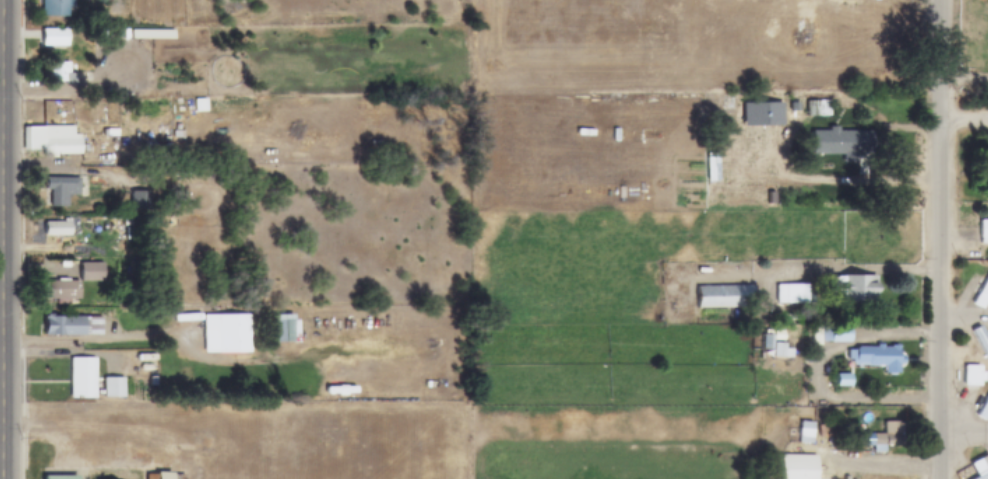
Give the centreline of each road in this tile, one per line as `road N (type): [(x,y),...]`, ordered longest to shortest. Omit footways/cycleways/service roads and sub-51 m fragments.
road 1 (residential): [(943,478),(941,0)]
road 2 (track): [(0,343),(207,339)]
road 3 (track): [(937,273),(763,275)]
road 4 (track): [(940,128),(773,126)]
road 5 (residential): [(942,460),(822,459)]

